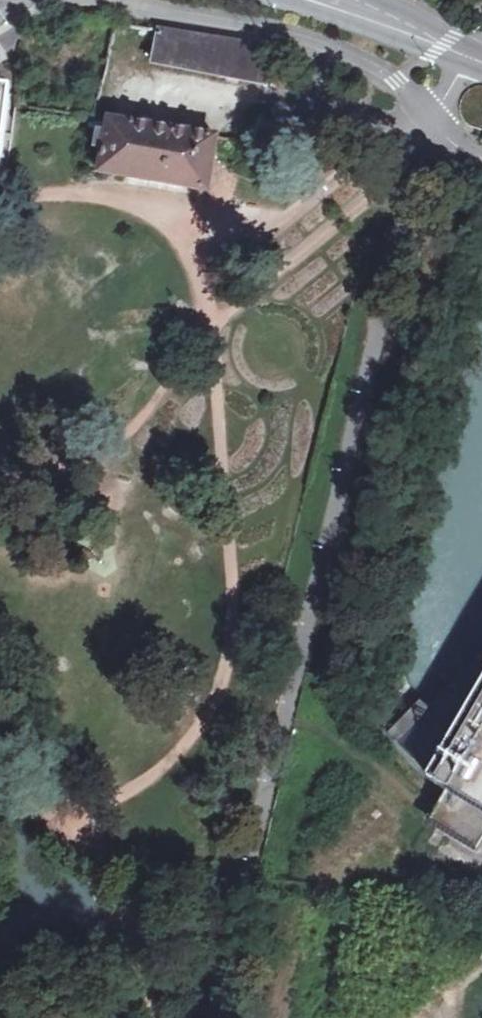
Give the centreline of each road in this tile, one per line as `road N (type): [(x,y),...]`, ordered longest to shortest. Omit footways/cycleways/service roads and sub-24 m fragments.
road 1 (tertiary): [(274,0),(394,40),(444,47)]

